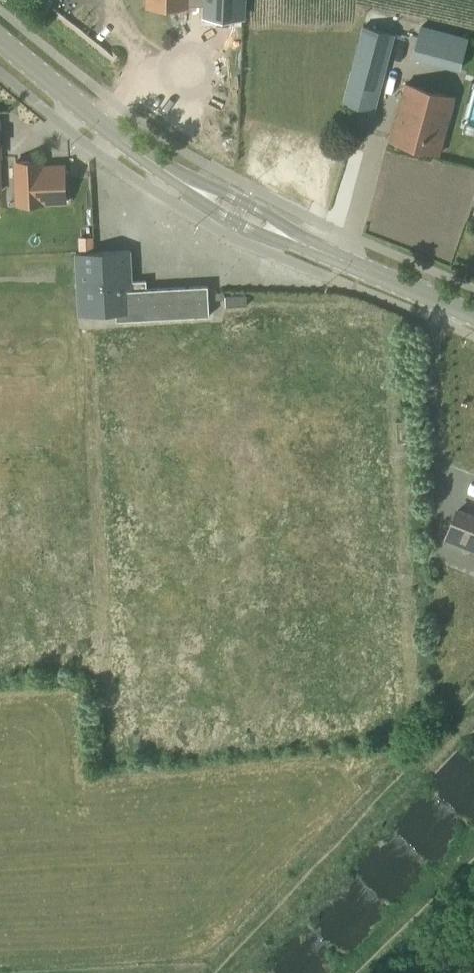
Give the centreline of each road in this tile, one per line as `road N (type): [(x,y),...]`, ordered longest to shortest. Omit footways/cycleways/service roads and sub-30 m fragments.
road 1 (tertiary): [(473,315),(239,214),(161,168),(0,43)]

